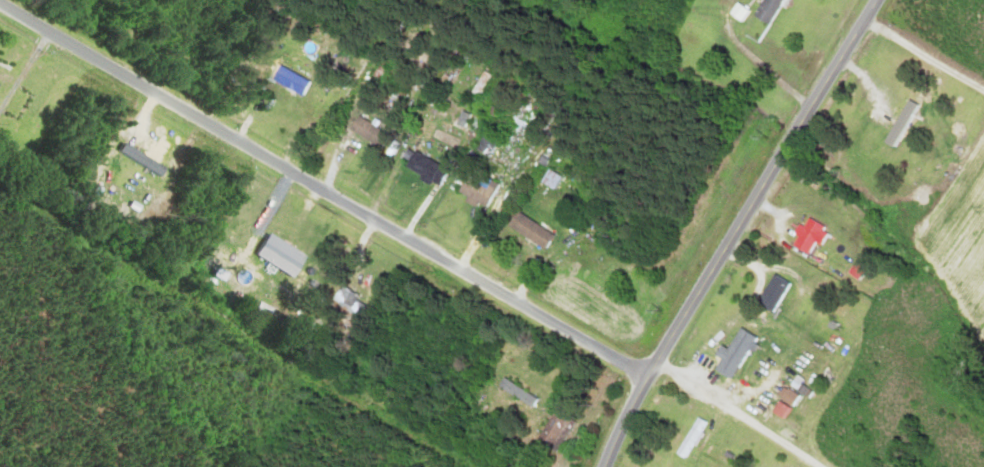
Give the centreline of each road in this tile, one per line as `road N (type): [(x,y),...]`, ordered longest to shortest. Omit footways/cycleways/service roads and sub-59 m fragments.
road 1 (residential): [(645,383),(9,0)]
road 2 (tertiary): [(605,466),(686,310),(877,0)]

